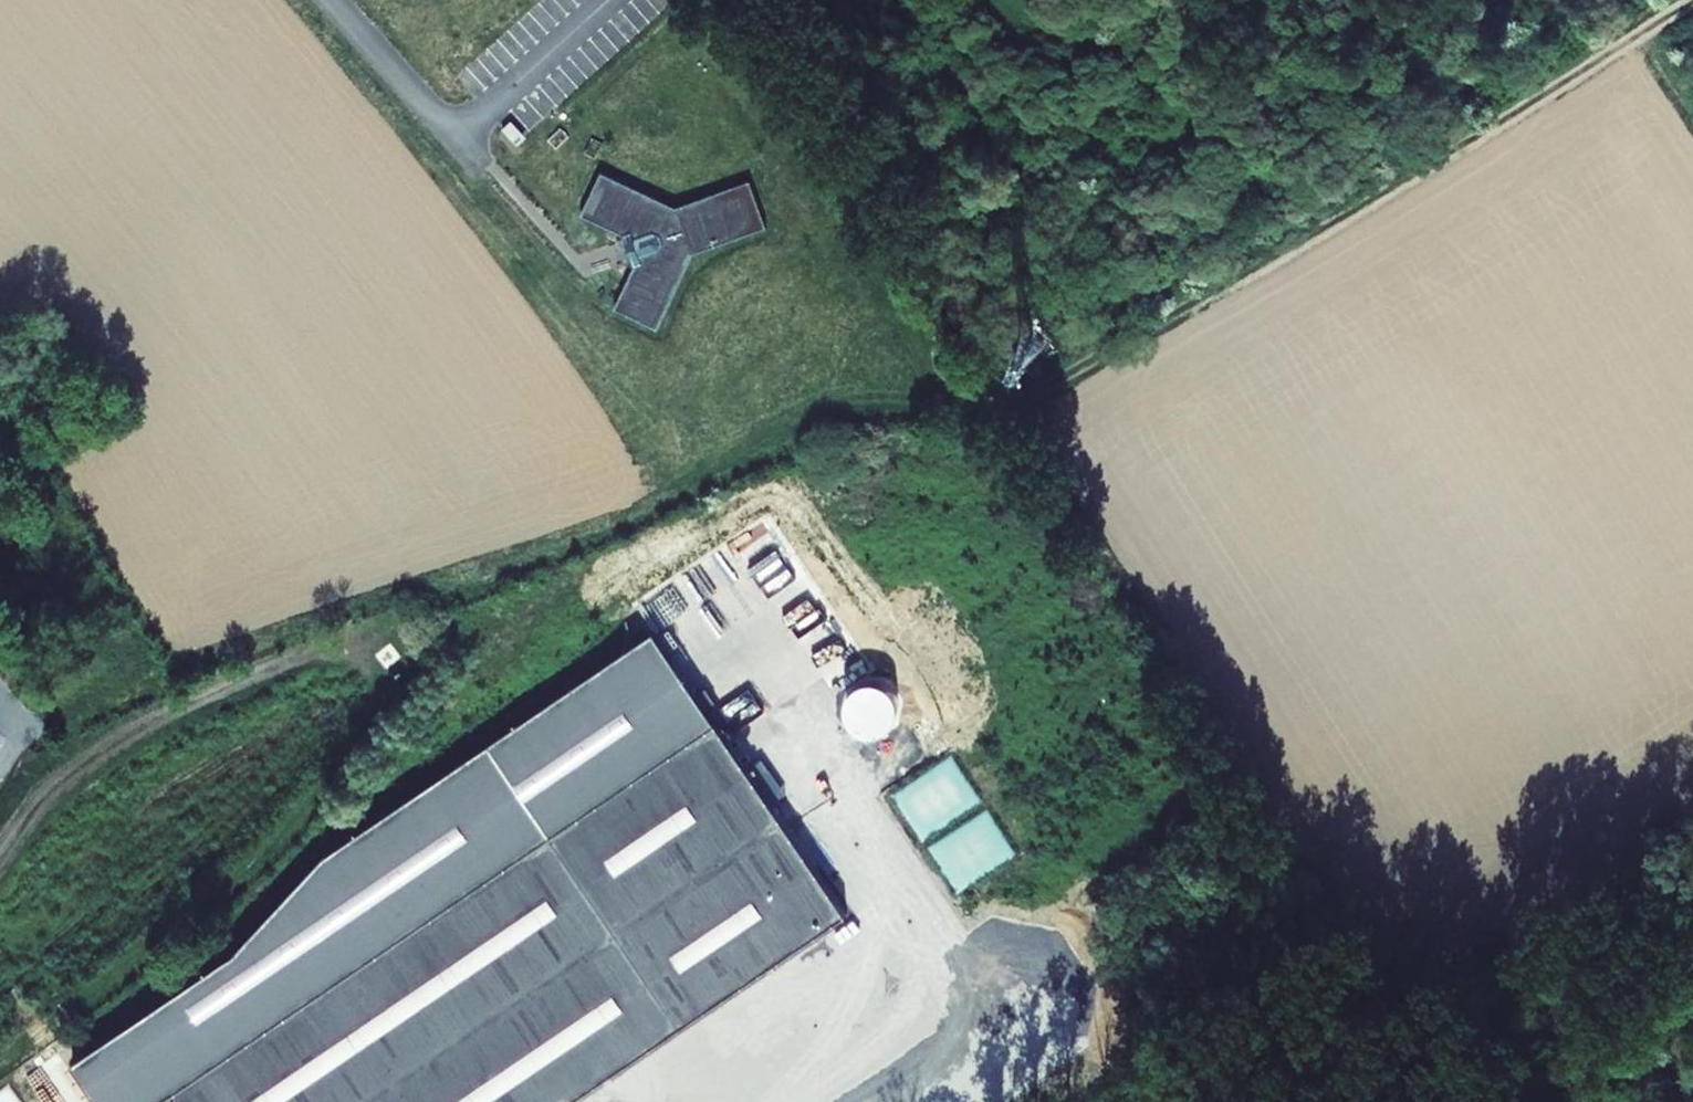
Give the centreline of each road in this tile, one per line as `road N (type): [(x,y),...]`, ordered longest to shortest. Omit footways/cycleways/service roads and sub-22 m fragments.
road 1 (track): [(1692,3),(1048,386)]
road 2 (unclassified): [(334,0),(471,153)]

